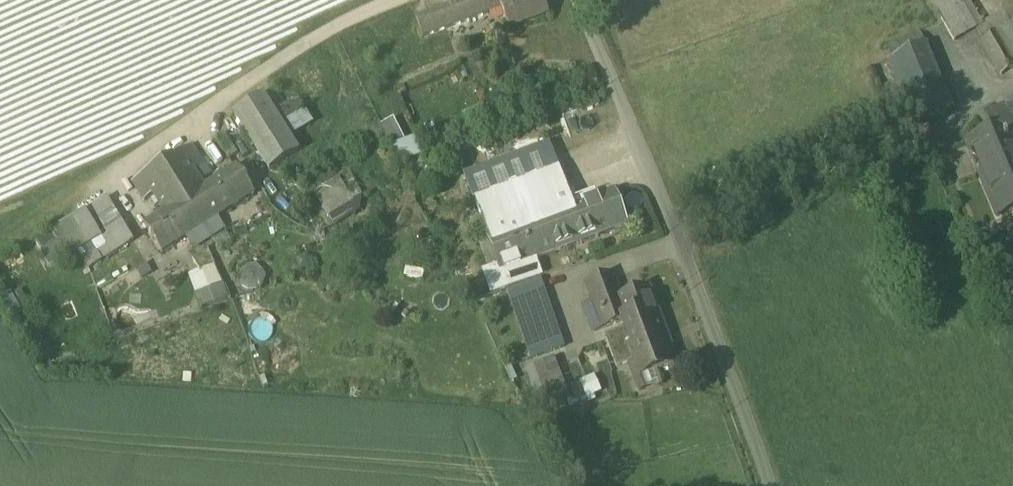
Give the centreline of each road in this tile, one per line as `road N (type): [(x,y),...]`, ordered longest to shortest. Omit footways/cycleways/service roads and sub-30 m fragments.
road 1 (unclassified): [(584,0),(765,485)]

